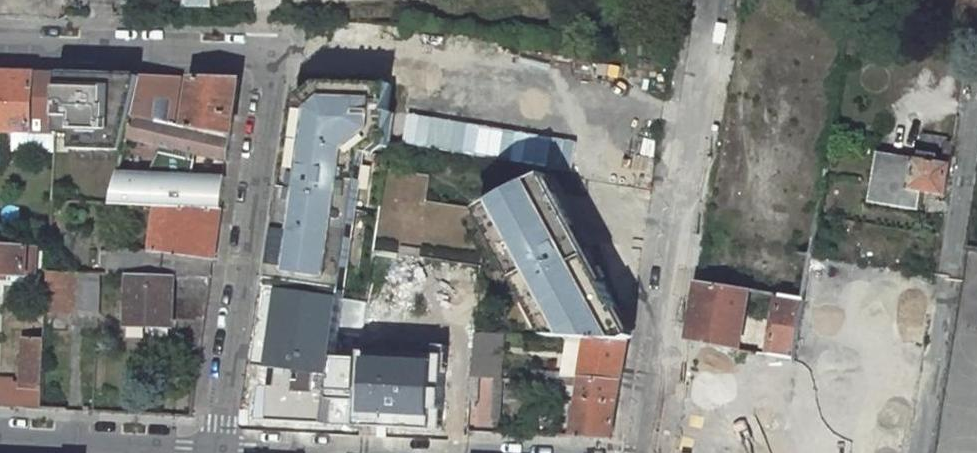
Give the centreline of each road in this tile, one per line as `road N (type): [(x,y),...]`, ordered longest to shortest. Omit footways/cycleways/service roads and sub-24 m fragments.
road 1 (residential): [(276,59),(481,67),(533,91),(561,114),(583,145),(650,308),(652,358),(636,452)]
road 2 (residential): [(276,59),(227,450)]
road 3 (residential): [(0,50),(276,59)]
road 4 (residential): [(227,450),(0,438)]

